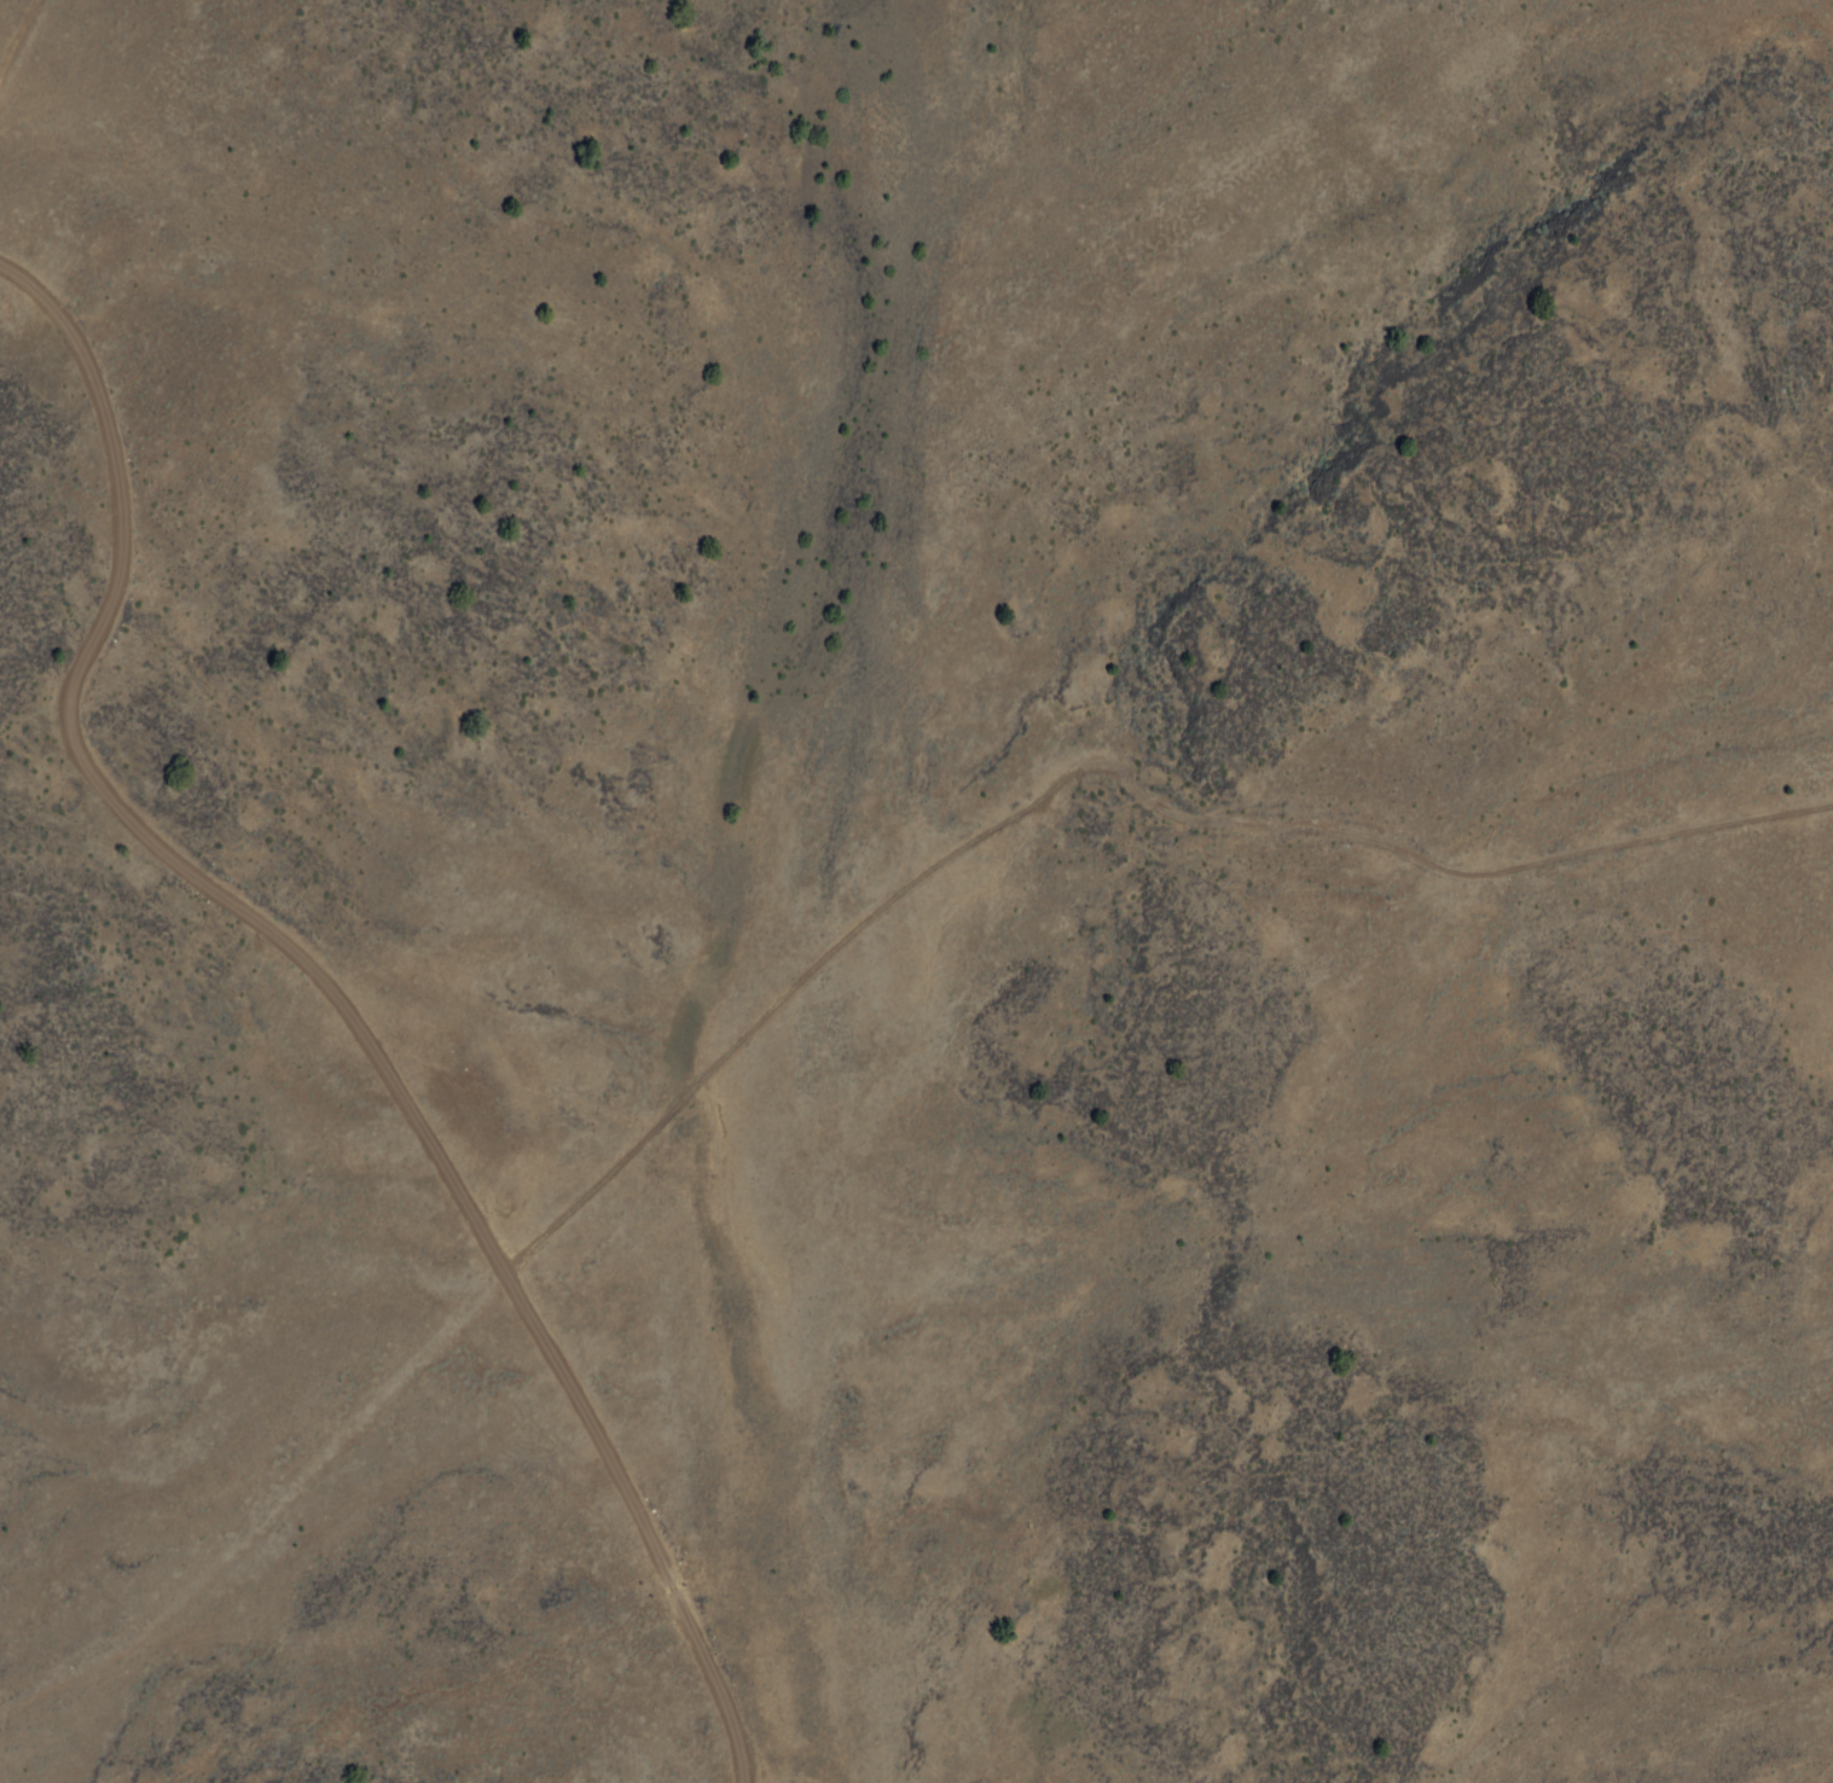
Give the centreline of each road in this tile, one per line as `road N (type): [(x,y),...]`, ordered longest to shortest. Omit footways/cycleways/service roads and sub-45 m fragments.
road 1 (track): [(0,1705),(75,1678),(129,1643),(813,969),(1080,762),(1120,760),(1150,790),(1195,815),(1321,825),(1467,861),(1832,803)]

